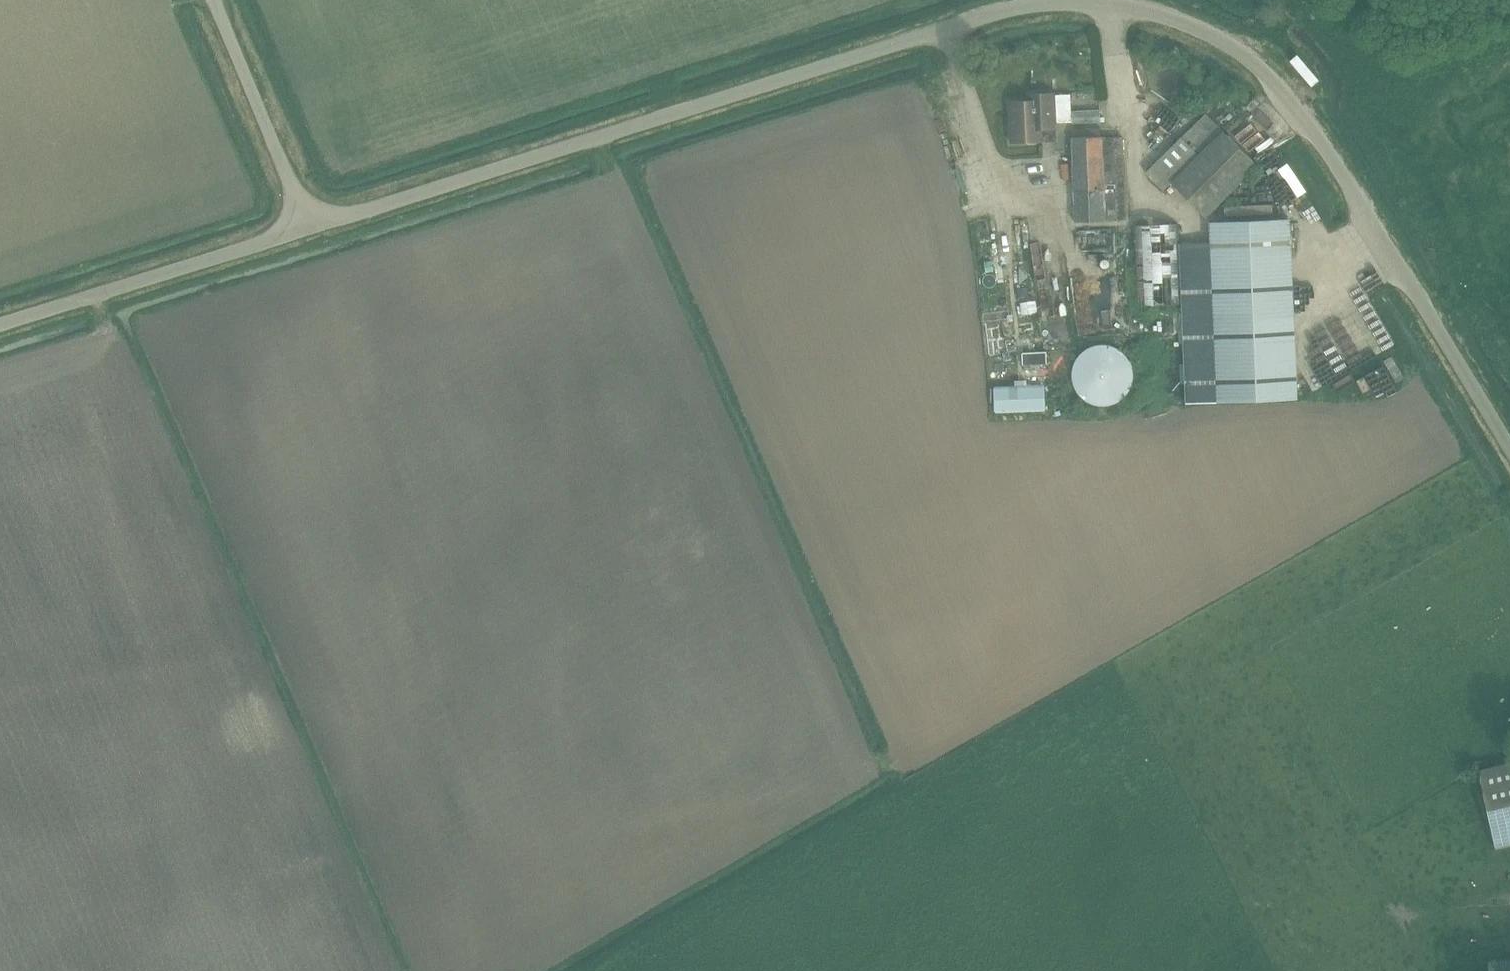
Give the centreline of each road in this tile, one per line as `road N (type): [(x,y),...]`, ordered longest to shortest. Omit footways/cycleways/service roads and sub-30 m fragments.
road 1 (unclassified): [(1509,431),(1284,92),(1244,54),(1193,25),(1120,8),(1026,2),(312,225)]
road 2 (unclassified): [(0,324),(312,225)]
road 3 (unclassified): [(312,225),(219,0)]

